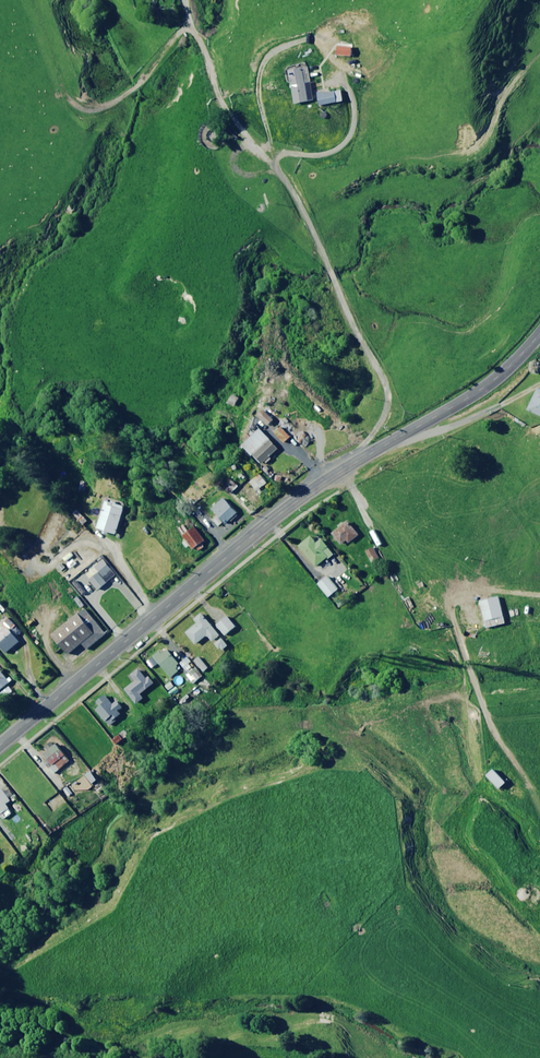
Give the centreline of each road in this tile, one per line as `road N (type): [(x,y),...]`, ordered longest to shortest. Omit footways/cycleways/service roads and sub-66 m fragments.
road 1 (primary): [(539,333),(468,399),(312,488),(0,747)]

